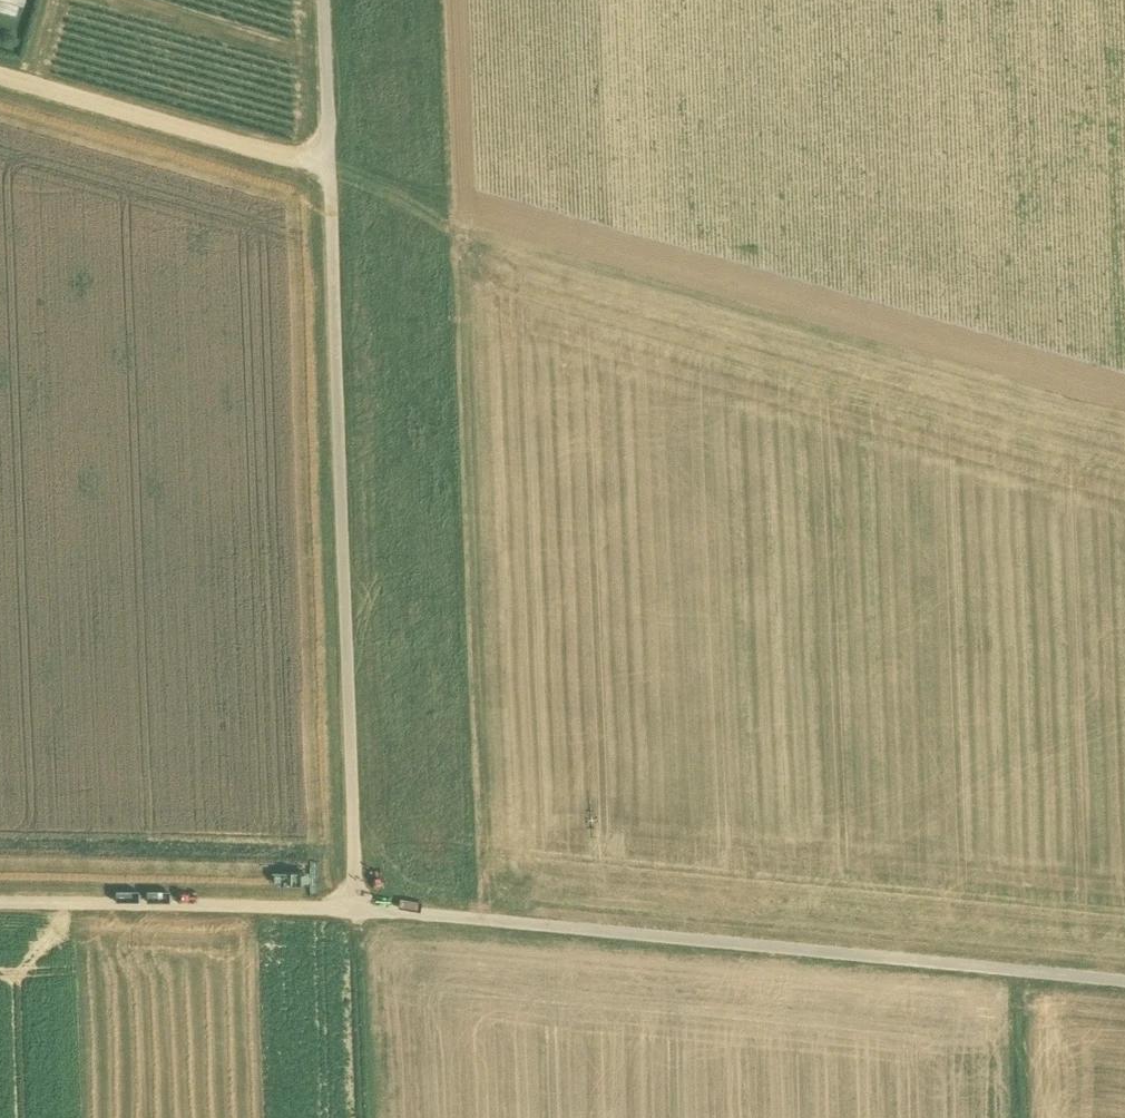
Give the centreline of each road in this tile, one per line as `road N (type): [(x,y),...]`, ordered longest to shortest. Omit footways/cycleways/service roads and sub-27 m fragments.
road 1 (track): [(1124,982),(359,907),(0,901)]
road 2 (track): [(367,1117),(324,0)]
road 3 (track): [(1013,971),(1018,1117)]

